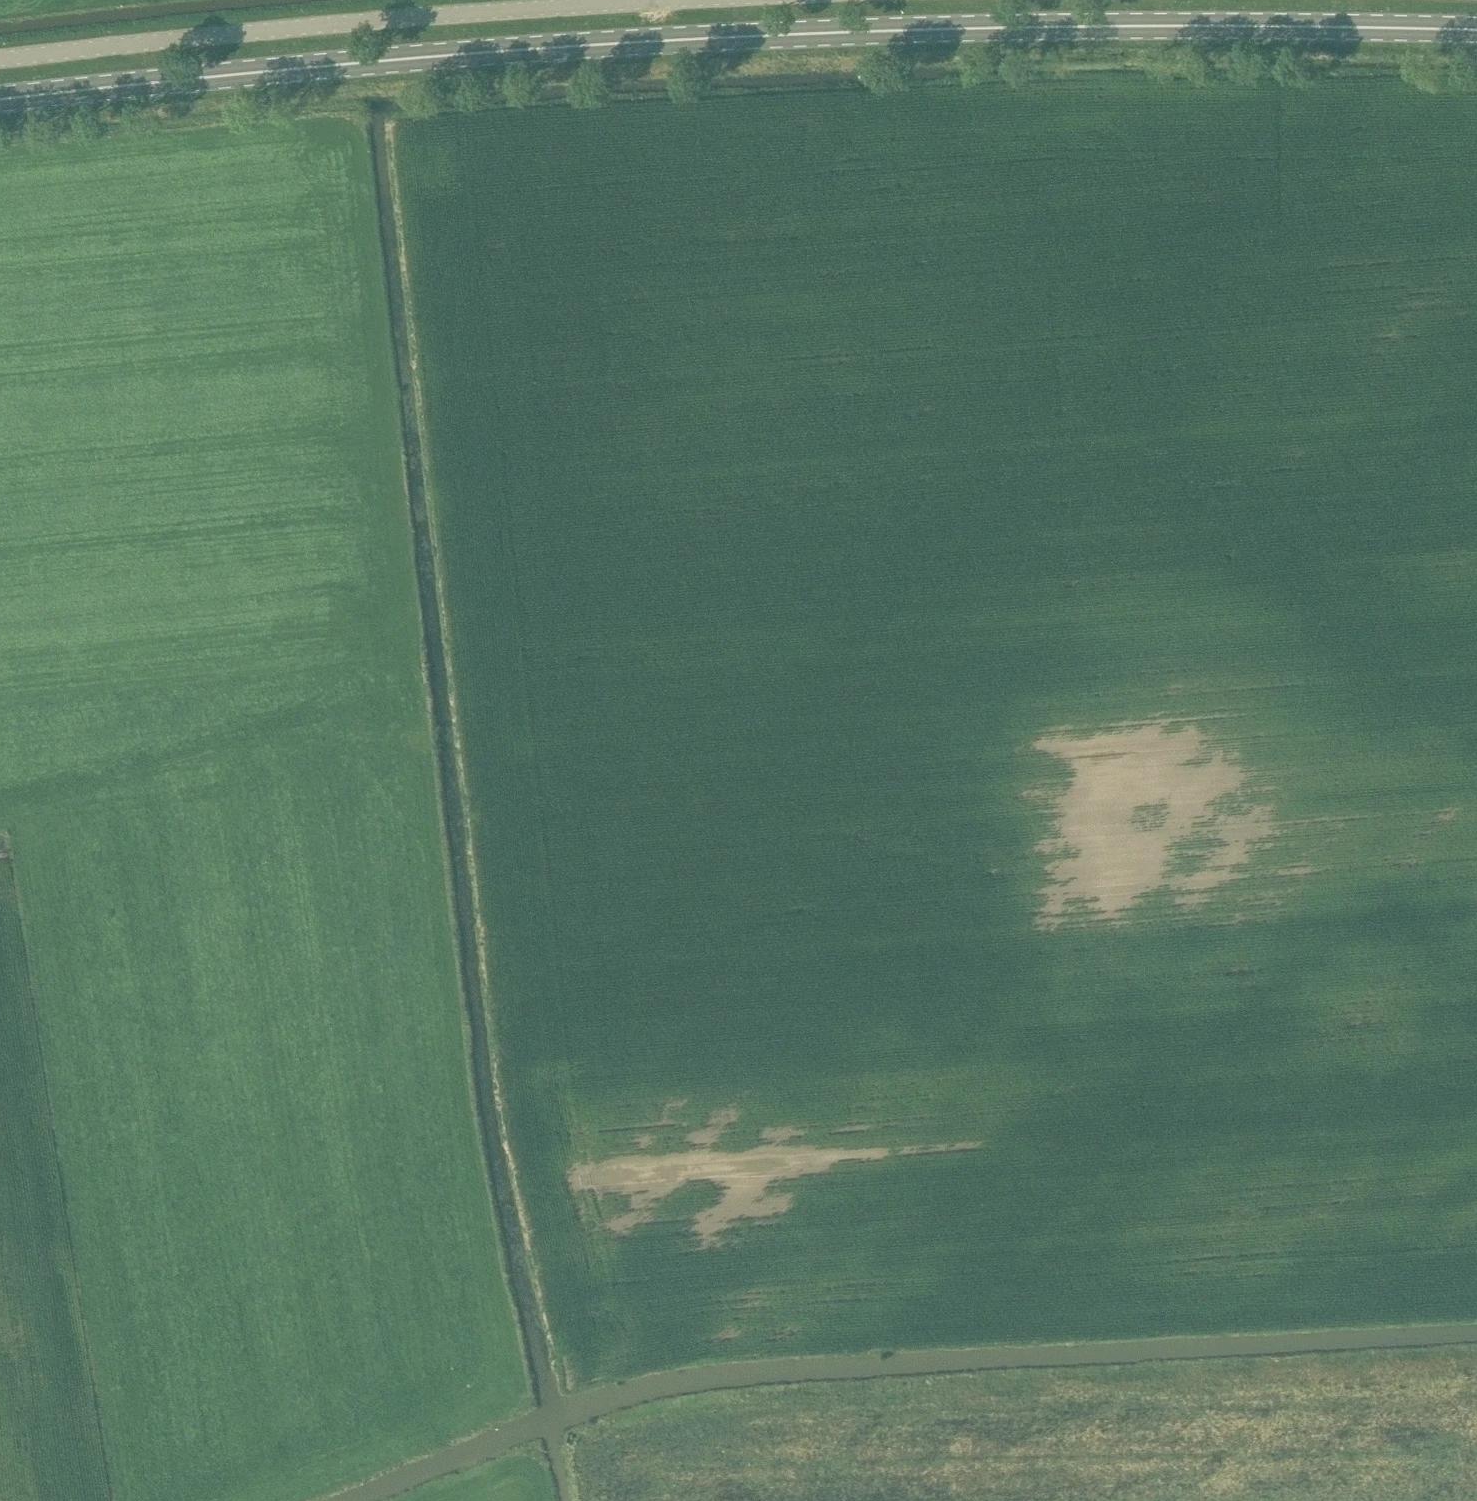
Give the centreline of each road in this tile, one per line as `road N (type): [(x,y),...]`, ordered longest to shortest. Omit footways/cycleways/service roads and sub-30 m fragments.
road 1 (primary): [(0,100),(381,64),(1060,28),(1476,36)]
road 2 (unclassified): [(0,57),(406,14),(780,0)]

